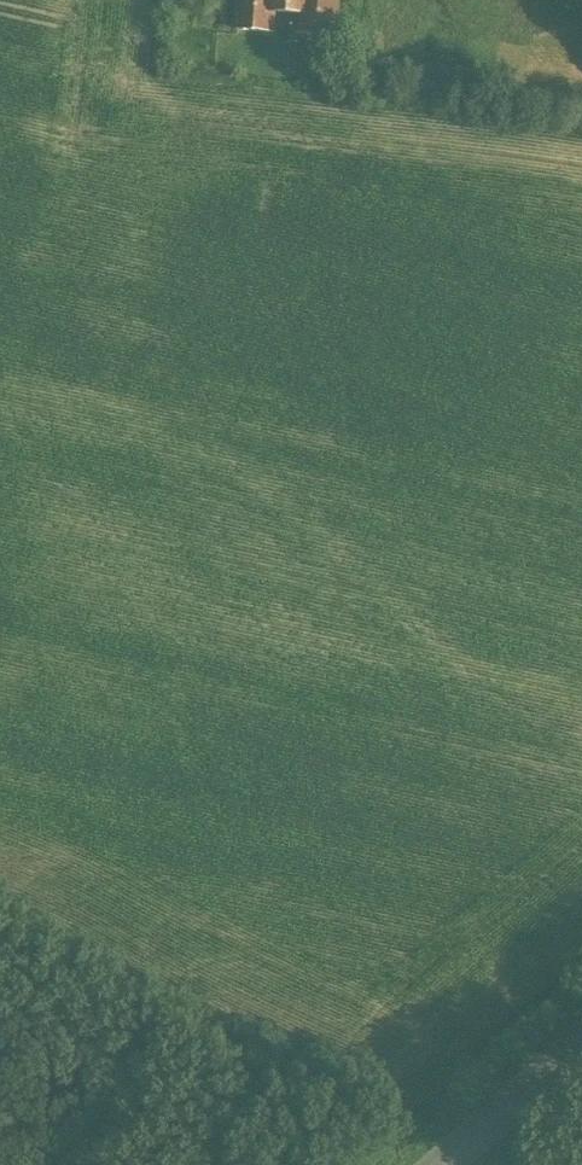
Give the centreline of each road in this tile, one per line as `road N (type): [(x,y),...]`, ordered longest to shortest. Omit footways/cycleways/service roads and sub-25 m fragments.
road 1 (secondary): [(442,1164),(581,1043)]

